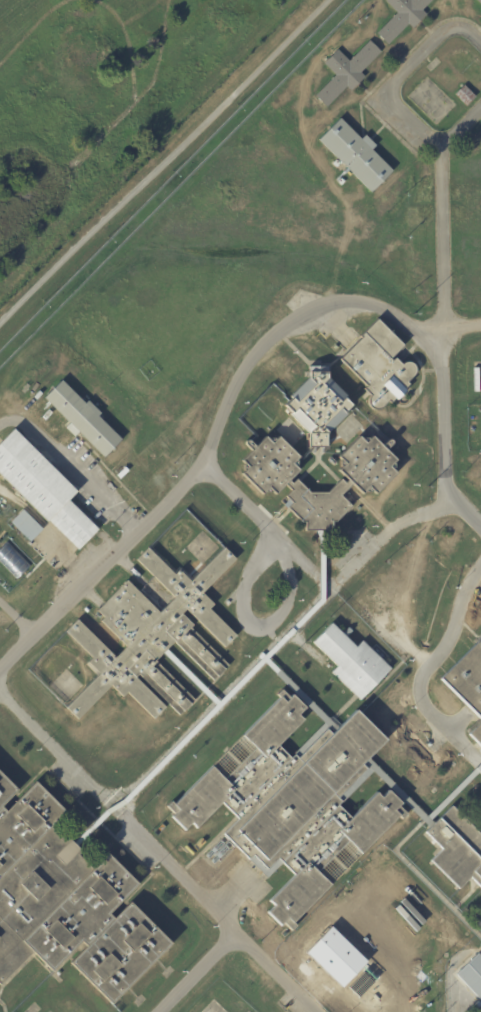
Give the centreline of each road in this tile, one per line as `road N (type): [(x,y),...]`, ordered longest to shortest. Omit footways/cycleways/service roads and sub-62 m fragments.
road 1 (residential): [(0,692),(316,1011)]

